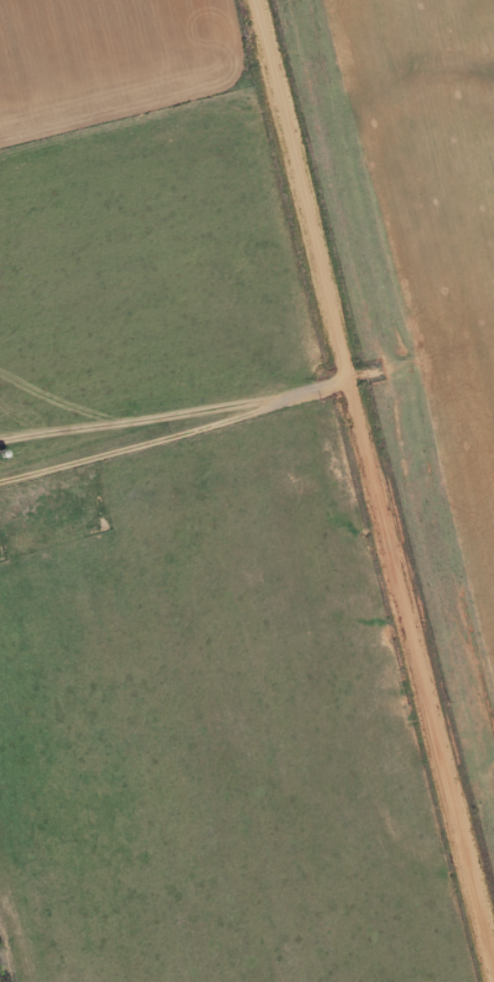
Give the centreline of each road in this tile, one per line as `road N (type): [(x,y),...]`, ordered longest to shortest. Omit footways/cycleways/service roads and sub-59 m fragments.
road 1 (residential): [(493,967),(252,0)]
road 2 (residential): [(0,469),(342,359)]
road 3 (residential): [(36,981),(0,831)]

